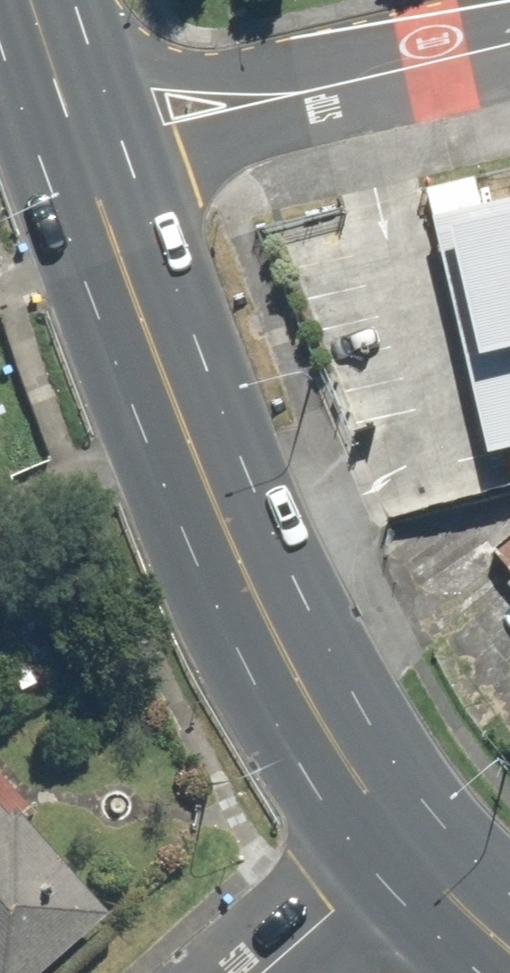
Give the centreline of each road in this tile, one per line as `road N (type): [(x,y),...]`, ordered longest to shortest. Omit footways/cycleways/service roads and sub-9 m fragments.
road 1 (primary): [(94,168),(212,493),(278,642),(406,845)]
road 2 (tertiary): [(37,8),(153,72),(220,87),(318,92)]
road 3 (tertiary): [(318,92),(94,168)]
road 4 (residential): [(254,972),(406,845)]
road 5 (tertiary): [(509,45),(318,92)]
road 6 (primary): [(37,8),(94,168)]
road 7 (primary): [(406,845),(509,949)]

